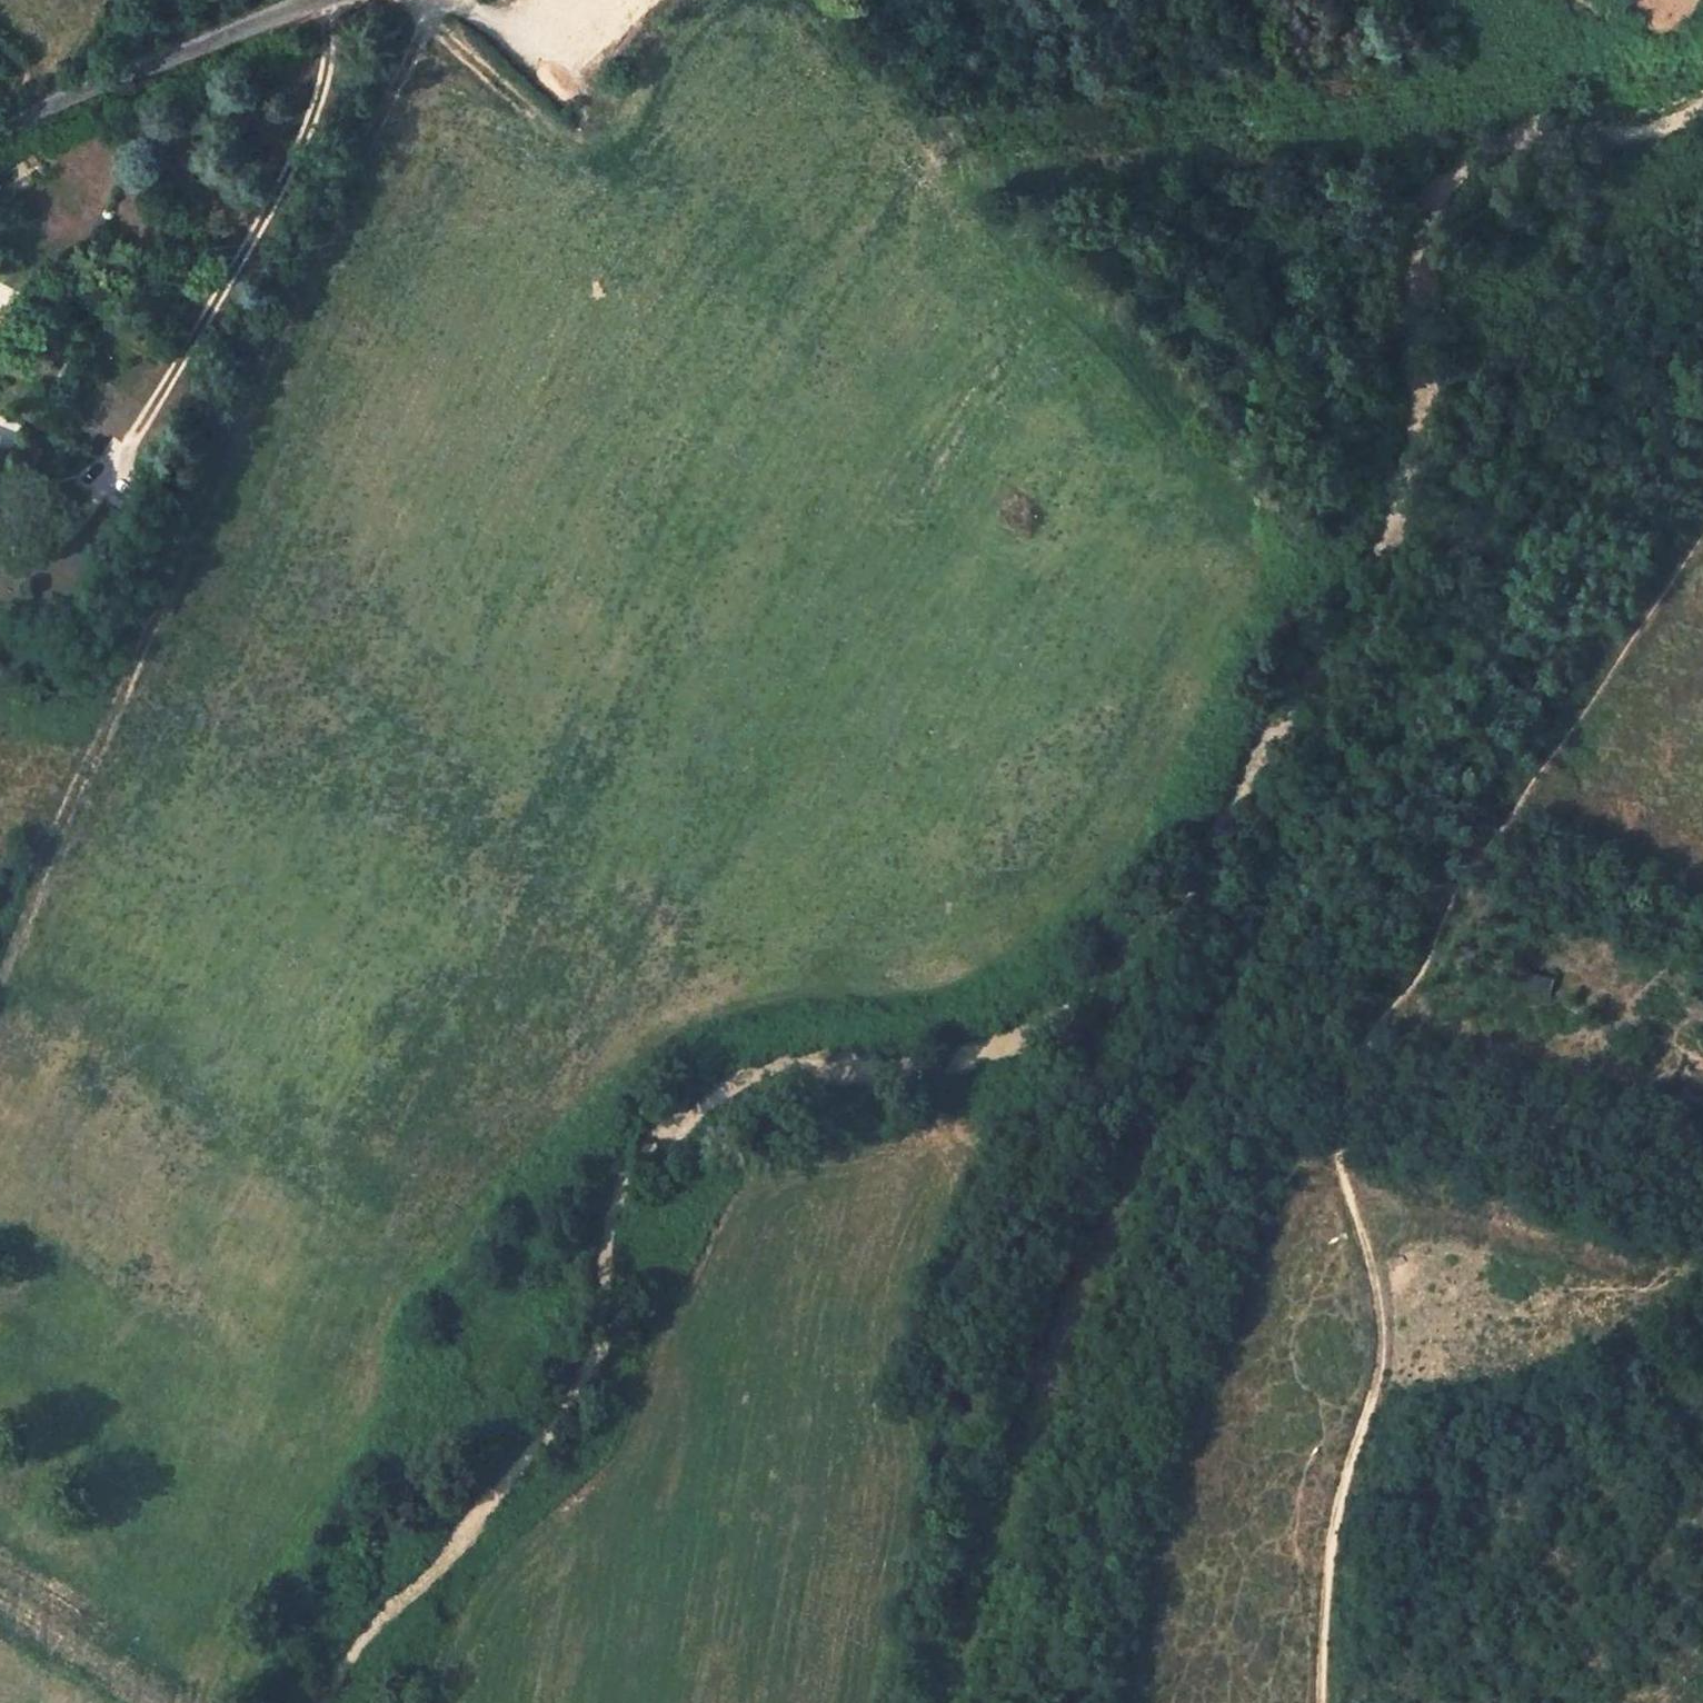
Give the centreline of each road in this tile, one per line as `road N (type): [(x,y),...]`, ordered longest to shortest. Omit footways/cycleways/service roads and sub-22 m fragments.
road 1 (track): [(1702,516),(1431,933),(1362,1071),(1353,1108),(1356,1184),(1381,1319),(1377,1399),(1345,1516),(1329,1702)]
road 2 (unclassified): [(262,0),(0,107)]

